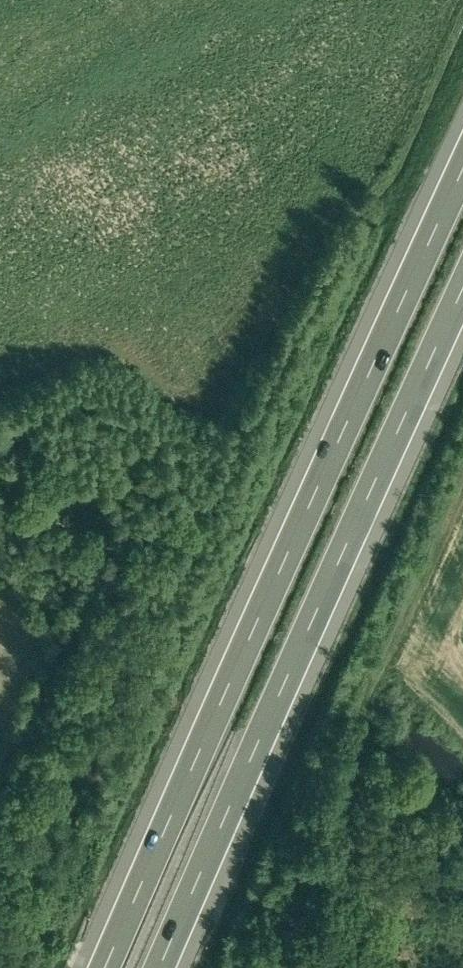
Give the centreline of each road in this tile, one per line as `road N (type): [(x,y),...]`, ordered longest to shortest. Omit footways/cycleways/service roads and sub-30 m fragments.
road 1 (motorway): [(462,129),(86,967)]
road 2 (motorway): [(161,967),(462,295)]

